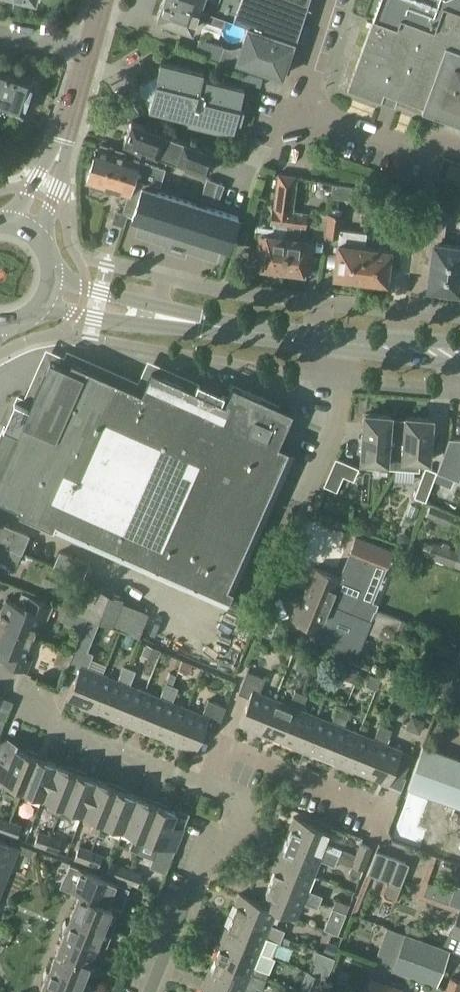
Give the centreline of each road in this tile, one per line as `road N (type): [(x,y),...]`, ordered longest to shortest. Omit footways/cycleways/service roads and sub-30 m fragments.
road 1 (secondary): [(459,354),(334,346),(49,290)]
road 2 (residential): [(208,788),(48,726),(26,694),(0,677)]
road 3 (residential): [(153,991),(215,837),(238,808),(208,788)]
road 4 (residential): [(380,812),(229,748),(208,788)]
road 5 (residential): [(459,147),(447,143),(413,154),(300,111)]
road 6 (residential): [(42,198),(89,46)]

